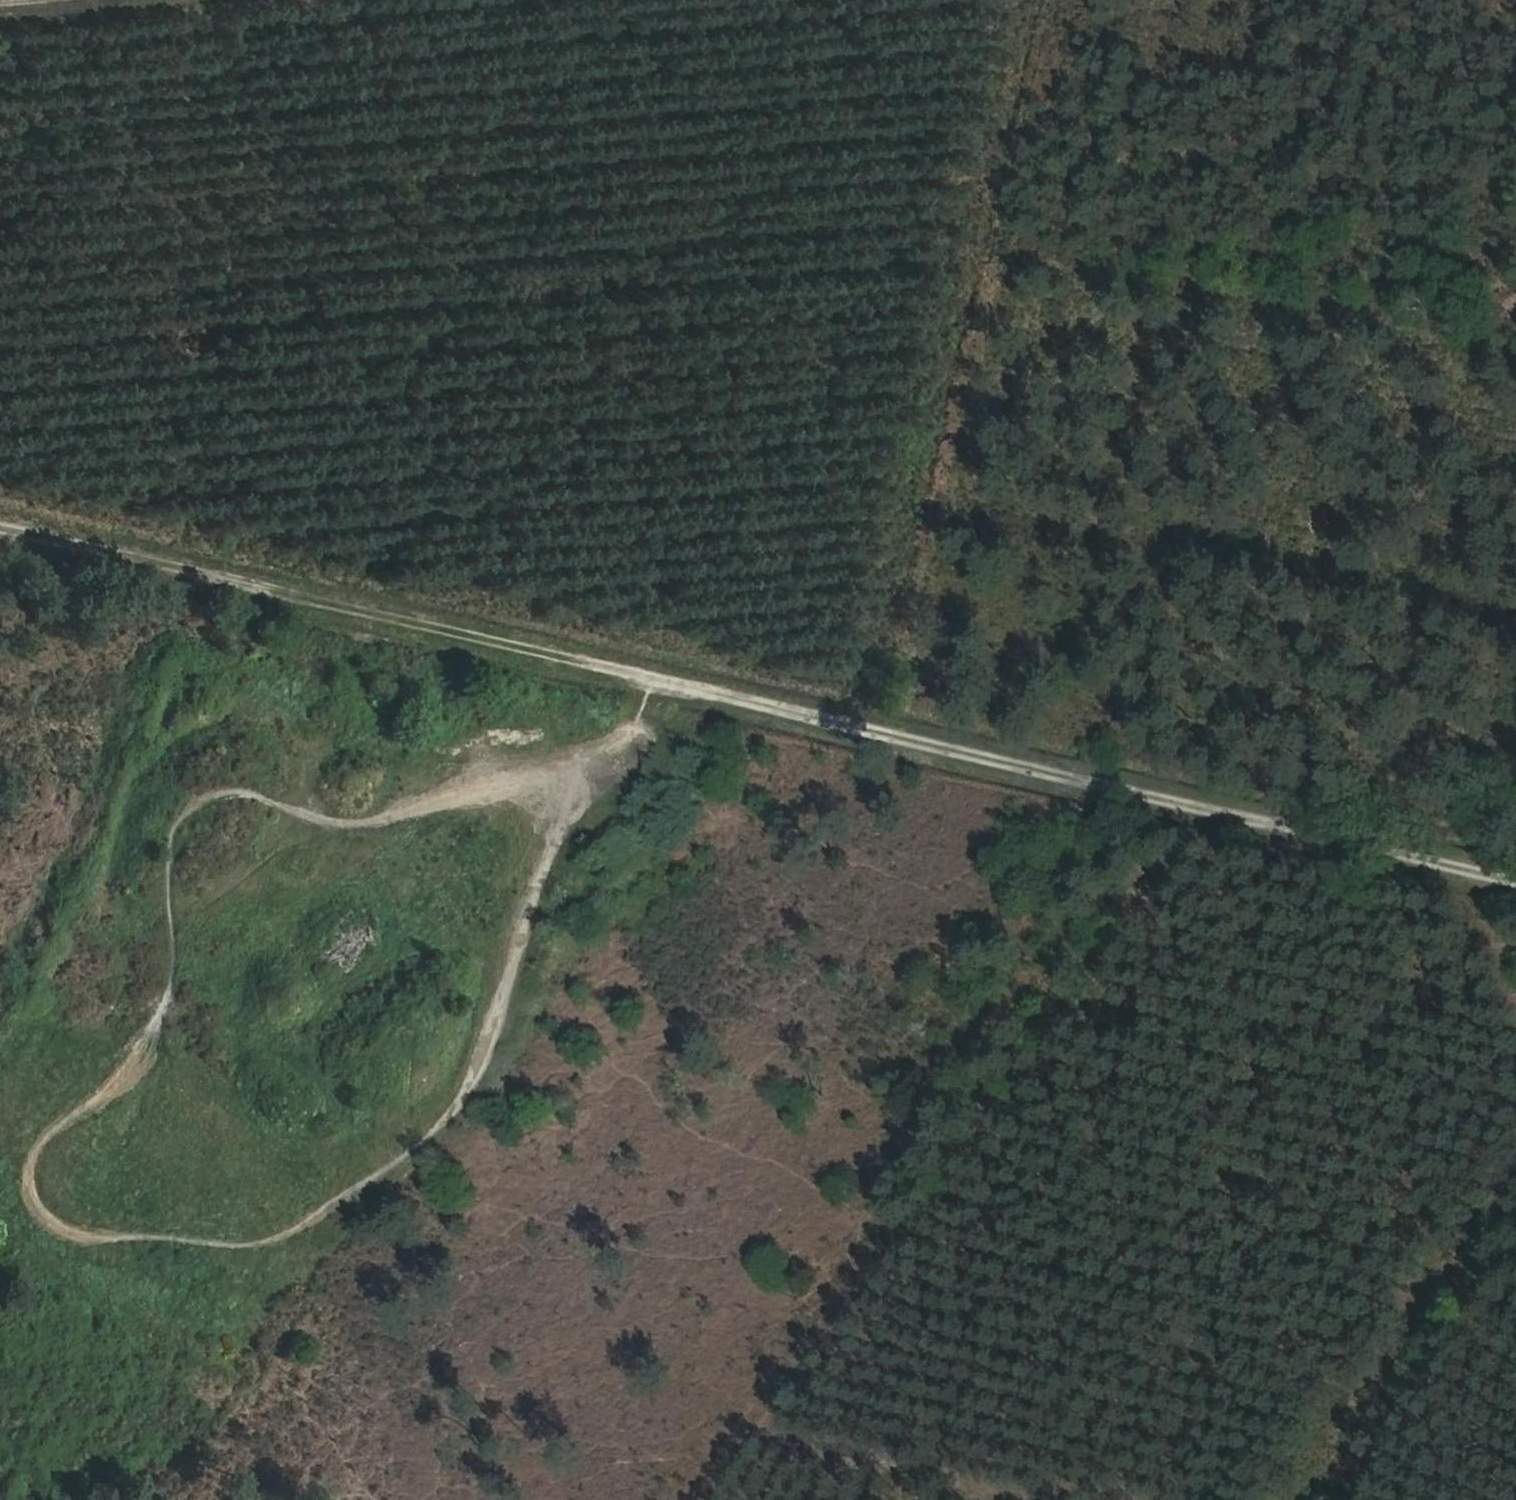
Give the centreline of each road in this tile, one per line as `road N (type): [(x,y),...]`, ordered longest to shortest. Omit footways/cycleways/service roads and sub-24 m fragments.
road 1 (track): [(0,527),(239,574),(700,682),(956,755),(1515,877)]

